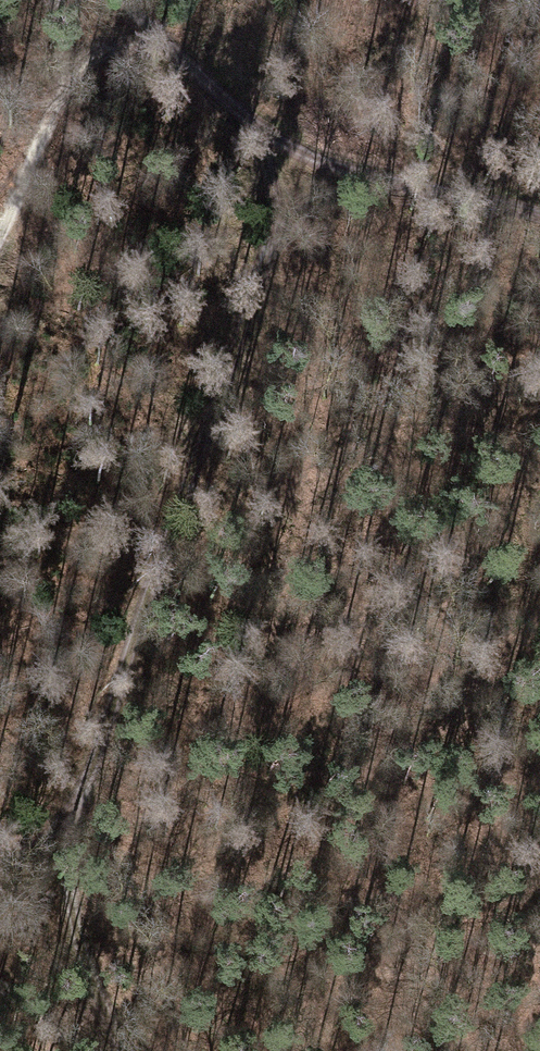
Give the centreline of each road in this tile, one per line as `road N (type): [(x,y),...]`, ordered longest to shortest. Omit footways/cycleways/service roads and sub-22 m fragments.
road 1 (track): [(0,862),(58,827),(109,709),(271,230),(258,140)]
road 2 (track): [(105,0),(143,47),(258,140),(379,186),(539,229)]
road 3 (track): [(143,47),(69,74),(0,229)]
road 4 (track): [(109,1050),(79,978),(58,827)]
road 5 (track): [(99,1050),(0,978)]

